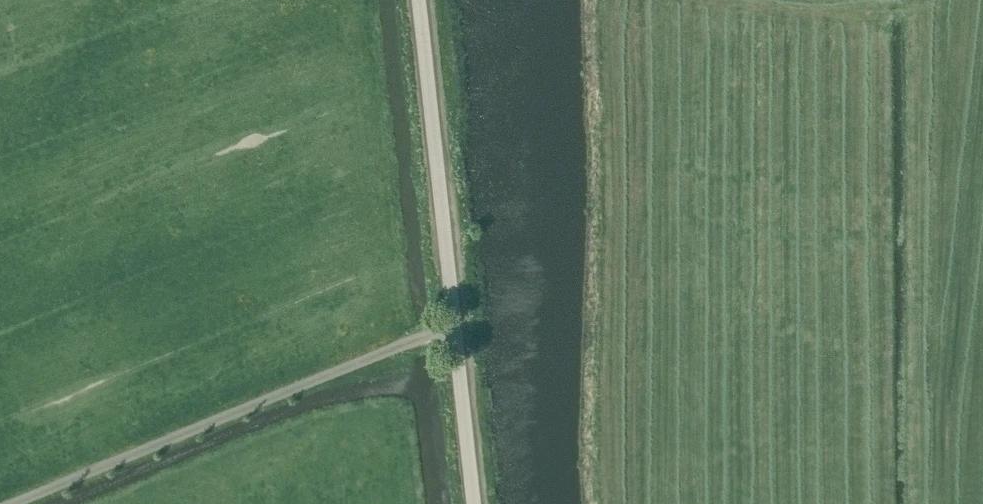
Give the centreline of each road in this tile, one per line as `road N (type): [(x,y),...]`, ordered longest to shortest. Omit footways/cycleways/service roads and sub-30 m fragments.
road 1 (unclassified): [(473,503),(418,0)]

